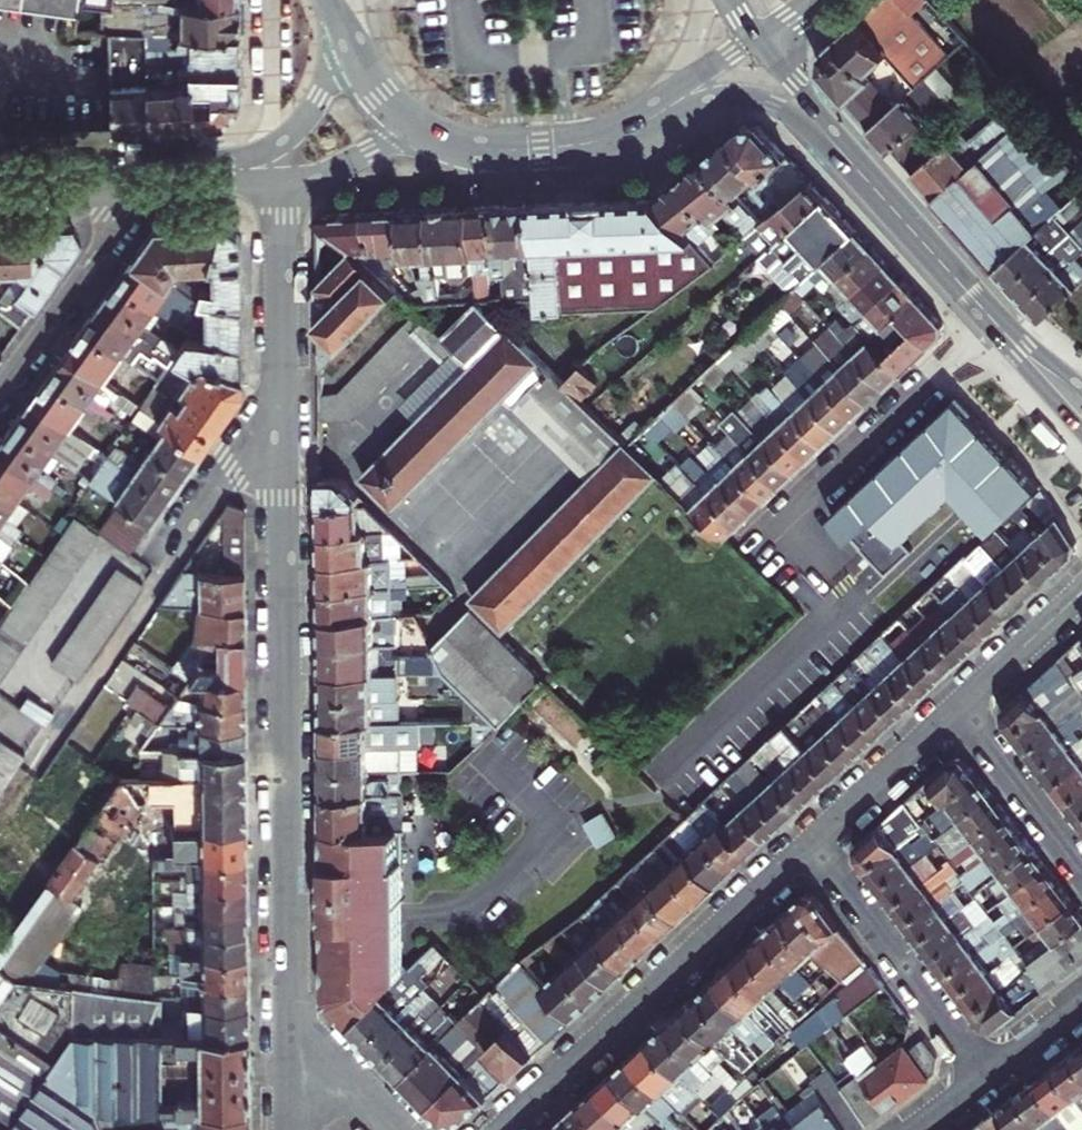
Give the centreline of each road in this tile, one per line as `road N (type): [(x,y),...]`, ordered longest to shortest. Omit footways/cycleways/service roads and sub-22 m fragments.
road 1 (residential): [(285,1014),(281,395)]
road 2 (residential): [(507,1129),(813,846)]
road 3 (residential): [(829,580),(775,523),(992,320)]
road 4 (residential): [(813,846),(987,1076)]
road 5 (primary): [(992,320),(810,117)]
road 6 (residential): [(144,180),(0,384)]
road 7 (primary): [(417,125),(476,148),(515,149),(596,141),(644,114)]
road 8 (residential): [(281,395),(280,175)]
road 9 (residential): [(166,575),(281,395)]
road 10 (residential): [(813,846),(963,706)]
road 11 (residential): [(963,706),(1081,865)]
road 12 (primary): [(644,114),(729,96),(810,117)]
road 13 (residential): [(963,706),(1081,588)]
road 14 (residential): [(285,1014),(404,1129)]
road 15 (residential): [(280,175),(332,168),(417,125)]
road 16 (residential): [(0,187),(144,180)]
road 17 (primary): [(1081,419),(992,320)]
road 18 (residential): [(351,43),(316,110),(280,145)]

